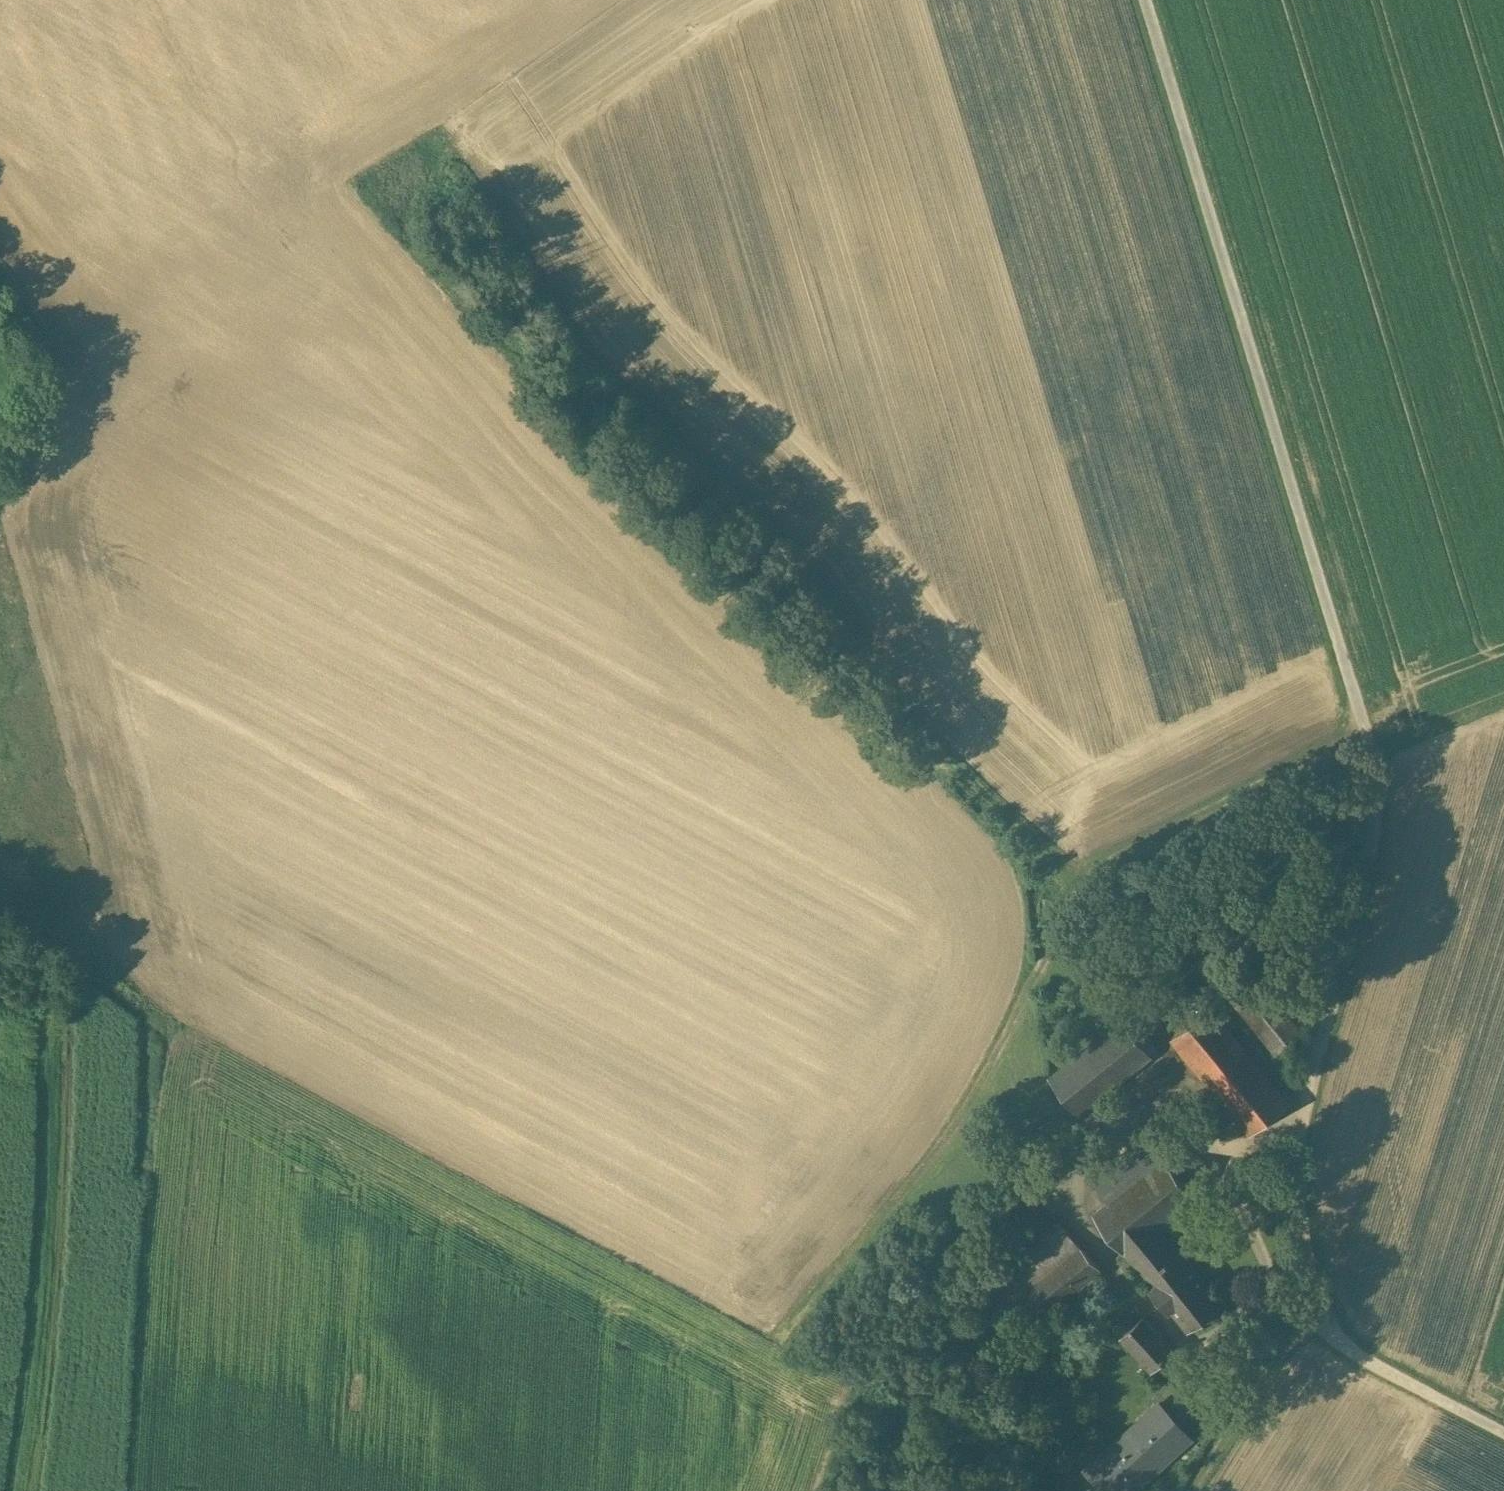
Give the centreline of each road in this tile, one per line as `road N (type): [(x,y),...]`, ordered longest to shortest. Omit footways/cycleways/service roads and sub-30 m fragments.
road 1 (track): [(1292,1154),(1319,1319),(1383,1370),(1503,1434)]
road 2 (track): [(1188,1490),(1258,1382),(1319,1319)]

